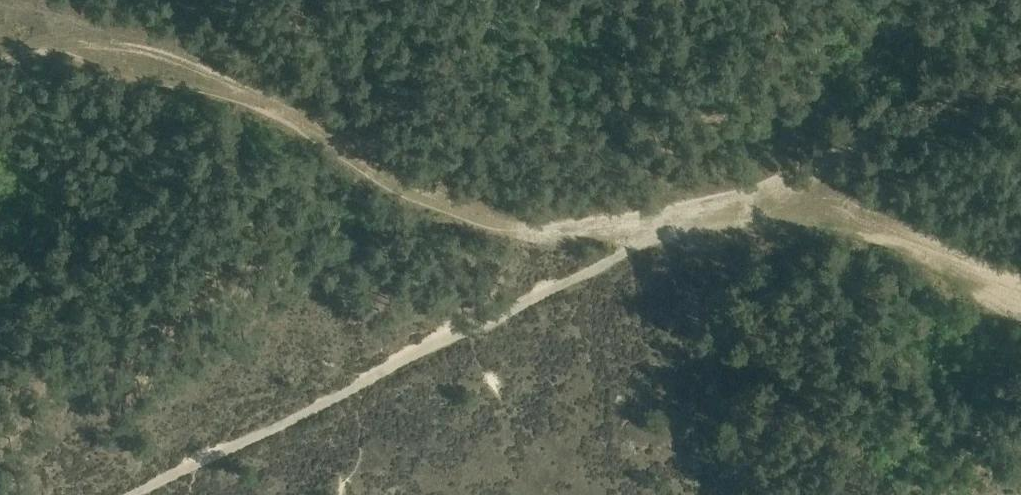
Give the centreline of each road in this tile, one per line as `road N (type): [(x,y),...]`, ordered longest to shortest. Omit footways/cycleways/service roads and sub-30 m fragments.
road 1 (track): [(25,47),(138,48),(198,65),(407,185),(503,218),(684,223)]
road 2 (track): [(684,223),(134,494)]
road 3 (track): [(776,212),(831,159),(891,124),(1020,81)]
road 4 (track): [(776,212),(1020,282)]

